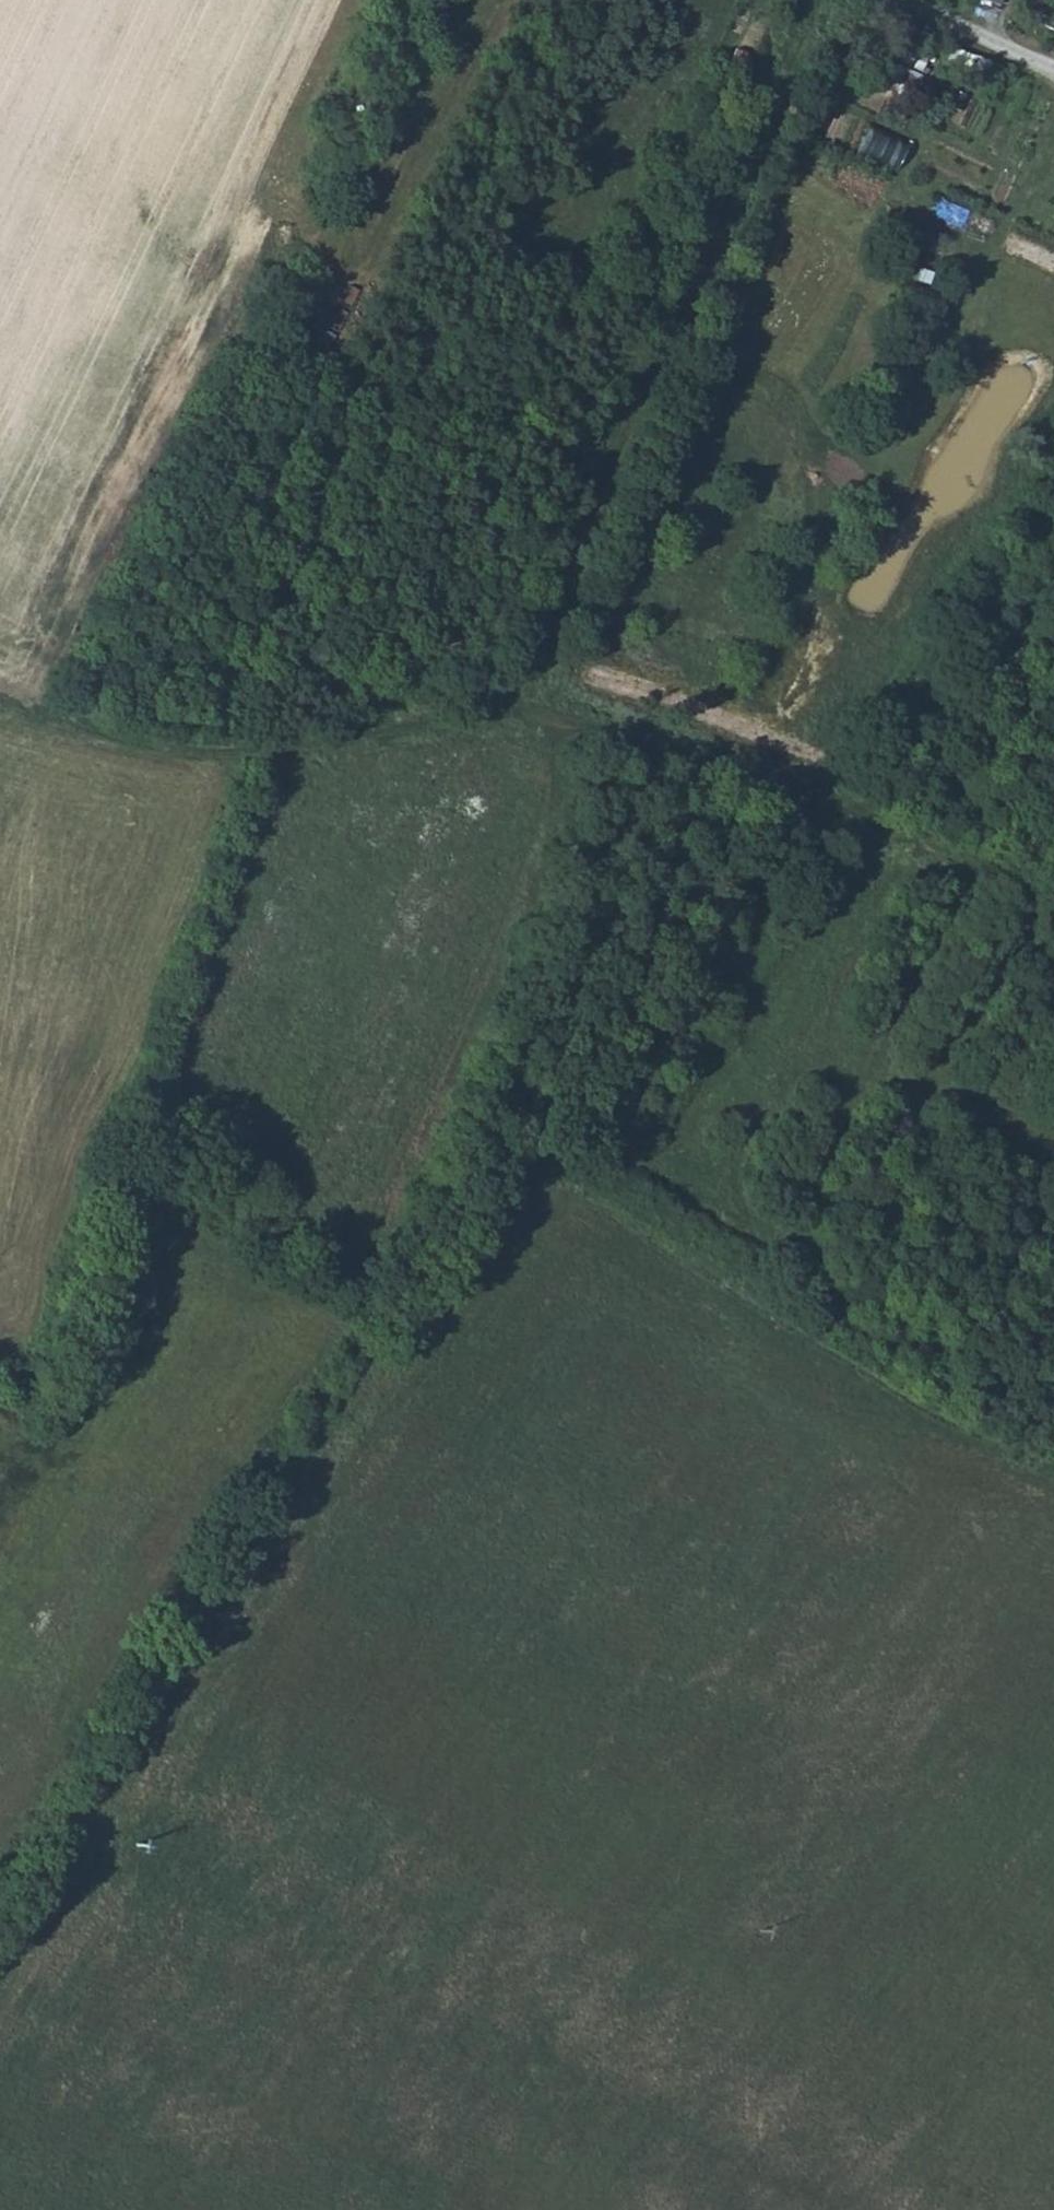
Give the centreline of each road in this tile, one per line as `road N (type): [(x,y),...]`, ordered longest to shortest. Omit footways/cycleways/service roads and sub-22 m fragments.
road 1 (track): [(1053,890),(834,807),(520,714),(239,751),(164,747),(0,705)]
road 2 (track): [(520,714),(531,650),(812,0)]

